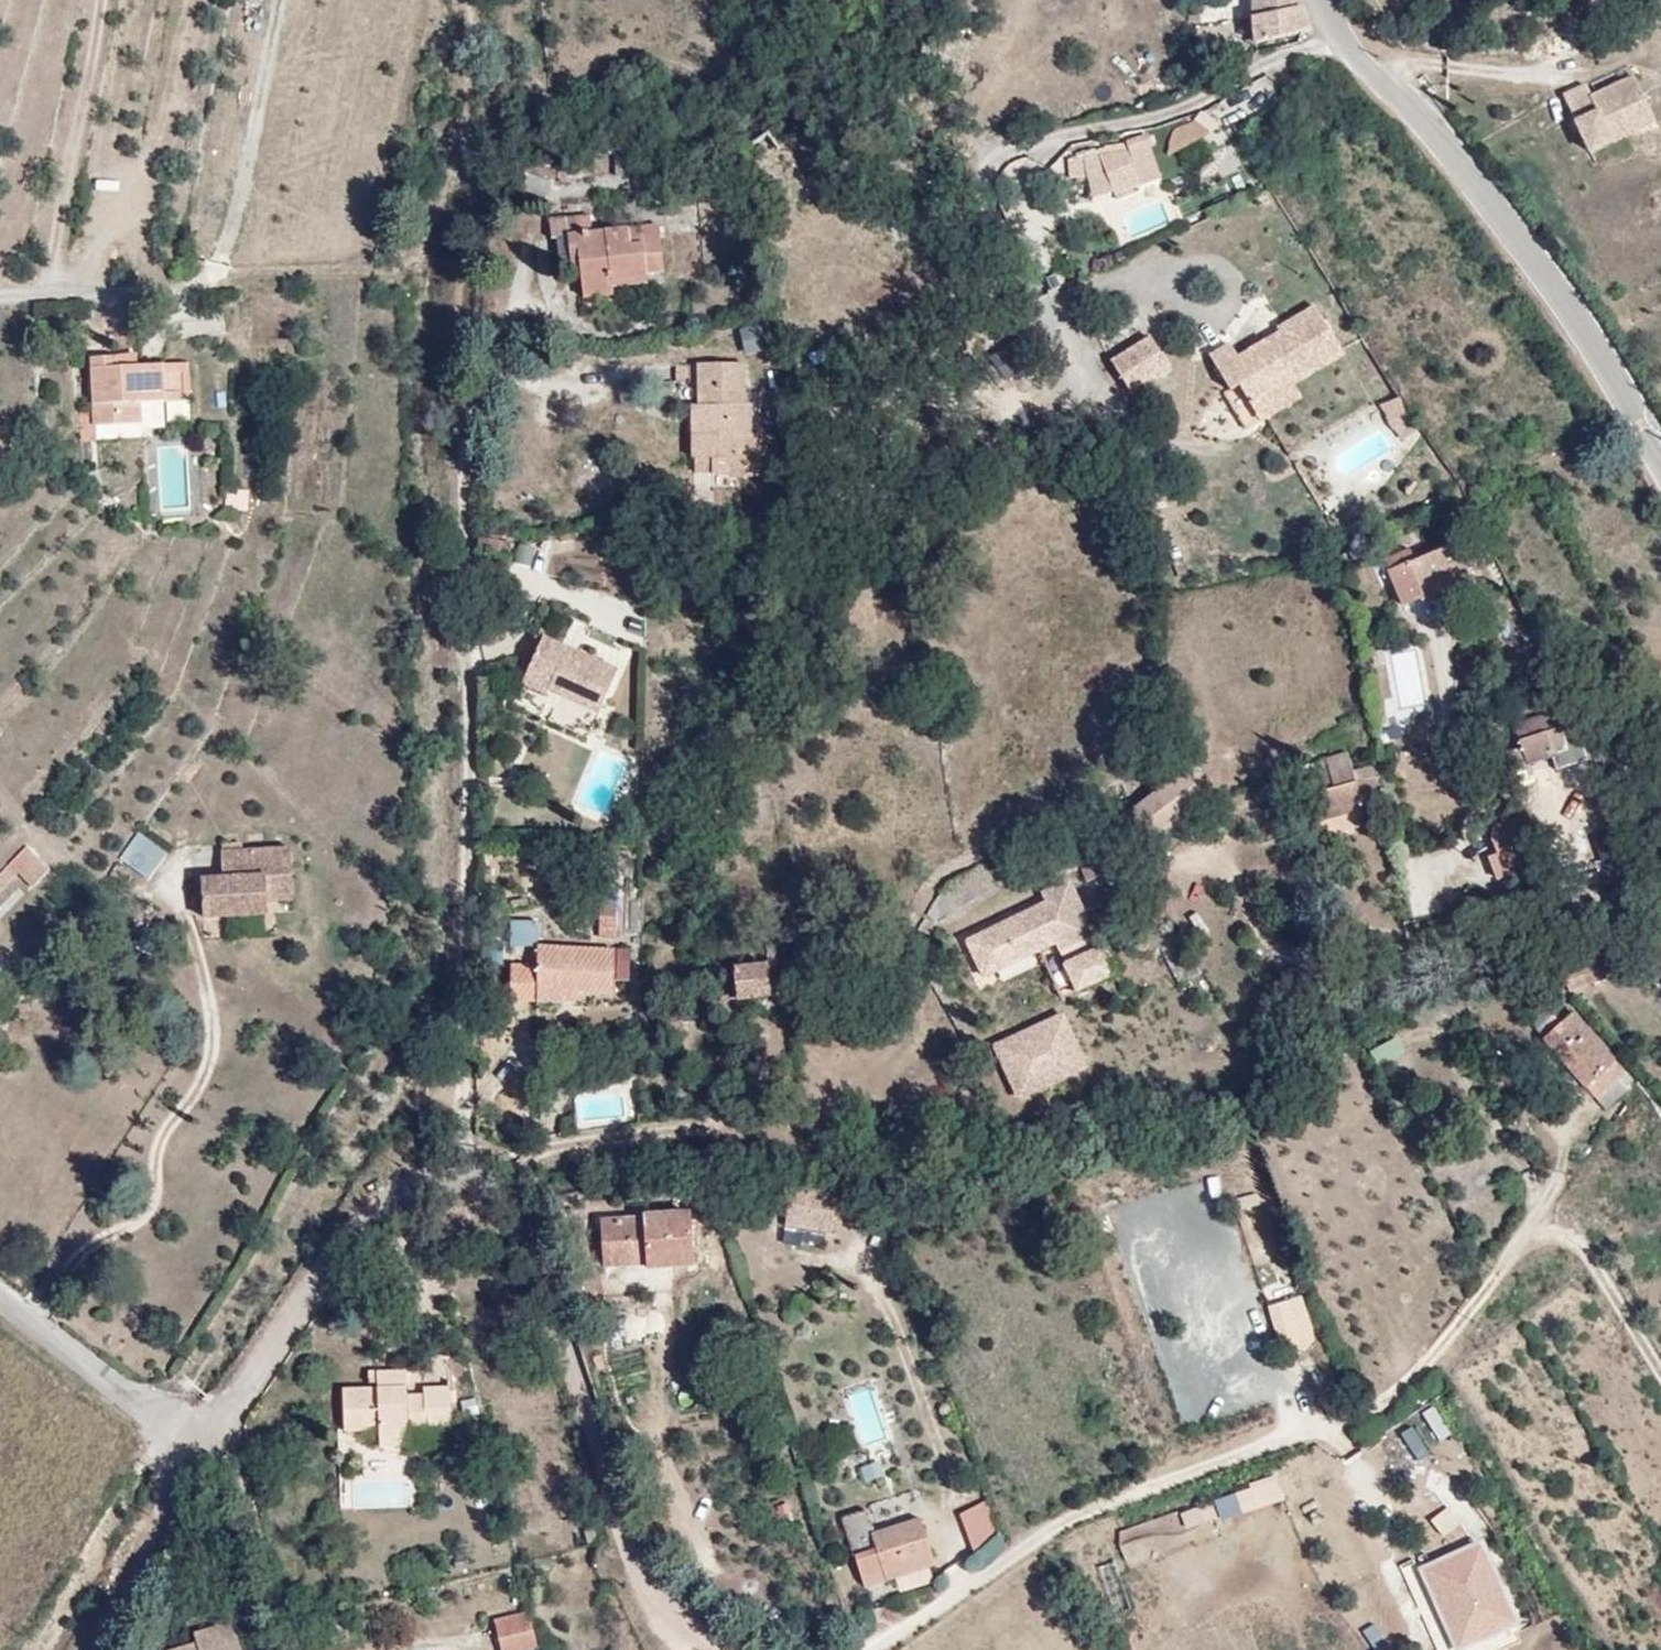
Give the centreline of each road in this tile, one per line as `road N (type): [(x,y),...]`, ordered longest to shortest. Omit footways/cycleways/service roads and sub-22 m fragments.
road 1 (track): [(467,1185),(459,361),(474,184),(512,32),(509,0)]
road 2 (residential): [(732,1649),(643,1593),(532,1272),(480,1189),(424,1183),(392,1198),(224,1415),(202,1429)]
road 3 (unclassified): [(1660,475),(1547,290),(1341,52),(1321,0)]
road 4 (residential): [(93,1649),(202,1429)]
road 5 (residential): [(202,1429),(0,1304)]
road 6 (residential): [(0,295),(147,291),(185,309)]

